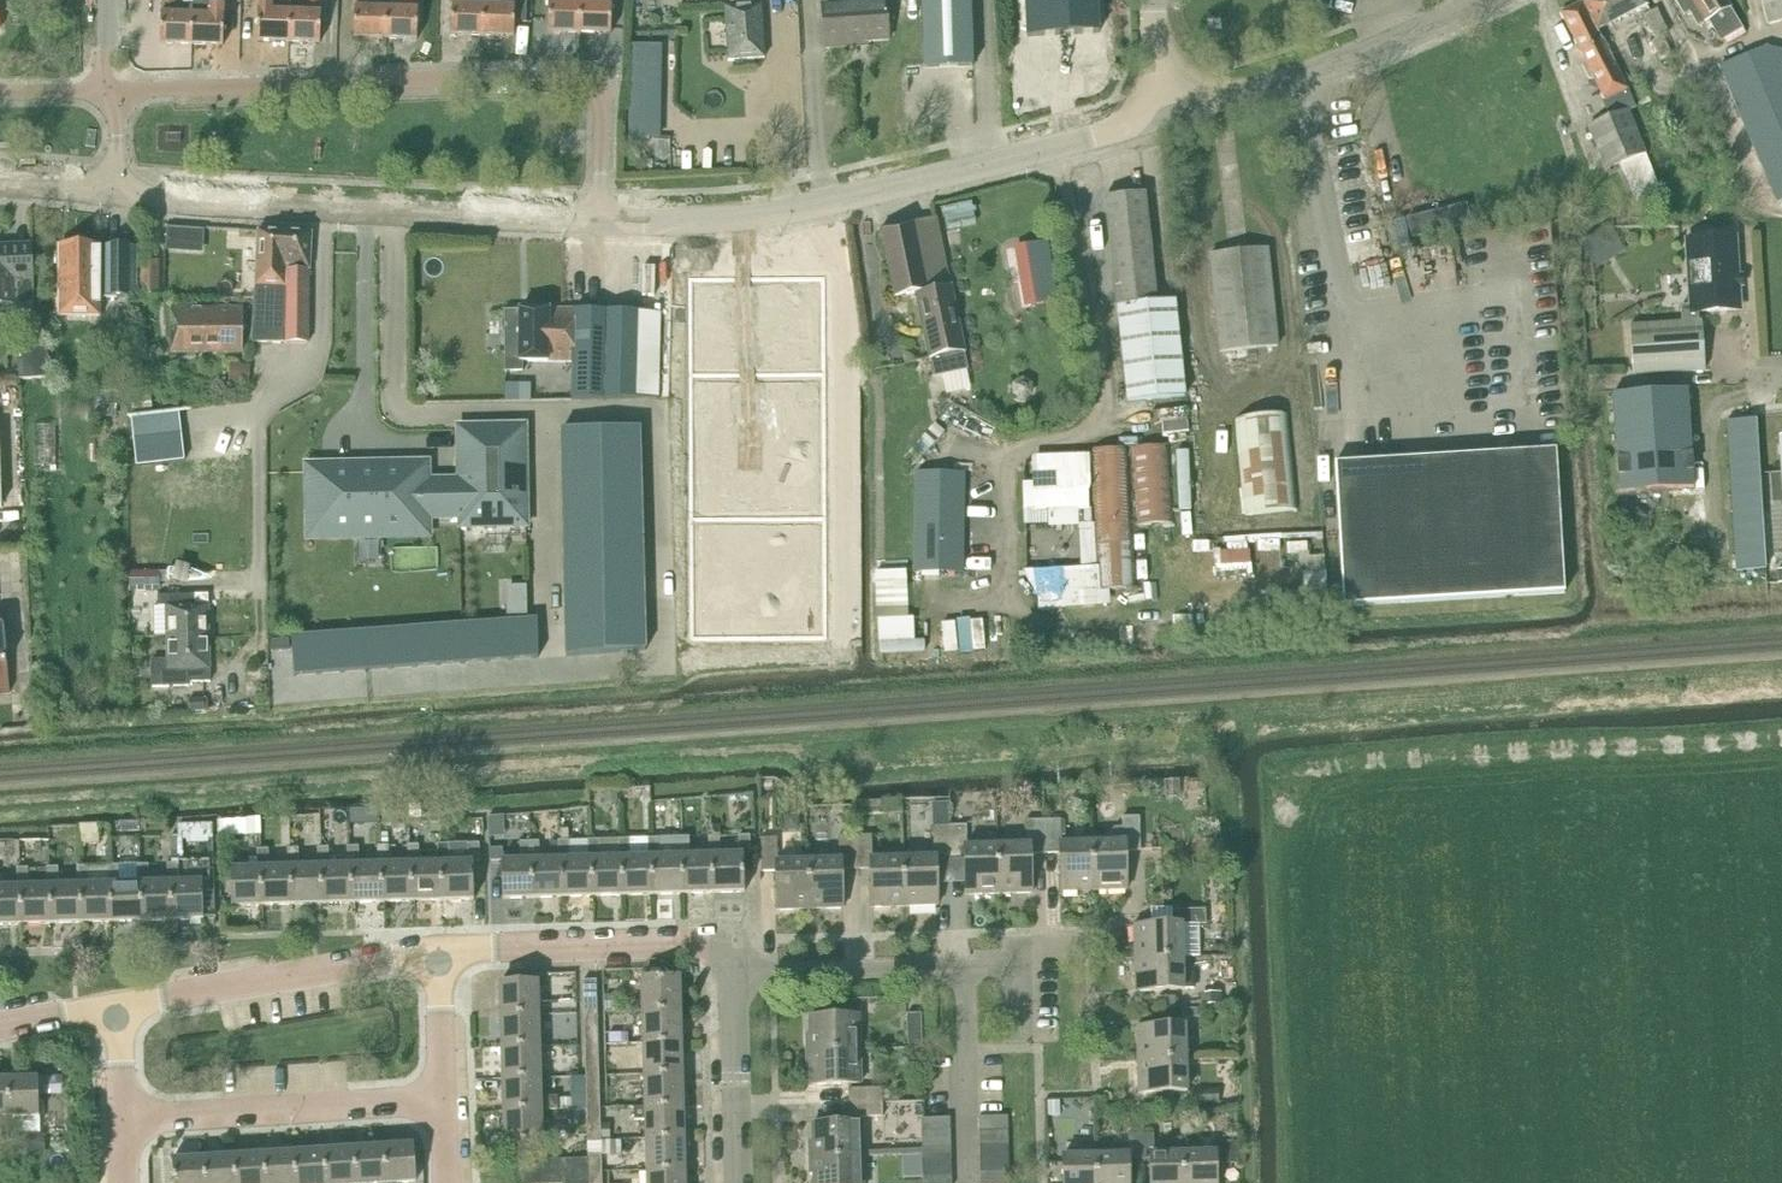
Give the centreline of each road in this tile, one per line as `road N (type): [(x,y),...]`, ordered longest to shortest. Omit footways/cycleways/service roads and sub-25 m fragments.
road 1 (unclassified): [(601,204),(602,78),(109,90)]
road 2 (unclassified): [(601,204),(650,222),(789,210),(1088,137),(1127,121),(1163,88)]
road 3 (track): [(1048,148),(1103,388),(1067,434),(998,457),(1003,595)]
road 4 (unclassified): [(114,175),(154,198),(220,204),(553,220),(601,204)]
road 5 (unclassified): [(1163,88),(1264,87),(1485,0)]
road 6 (residential): [(437,948),(733,941),(733,972)]
road 7 (residential): [(119,1004),(437,948)]
road 8 (residential): [(122,1119),(443,1098)]
road 9 (residential): [(1017,966),(733,972)]
road 10 (unclassified): [(738,1182),(733,972)]
road 11 (residential): [(443,1098),(437,948)]
road 12 (residential): [(0,1026),(119,1004)]

